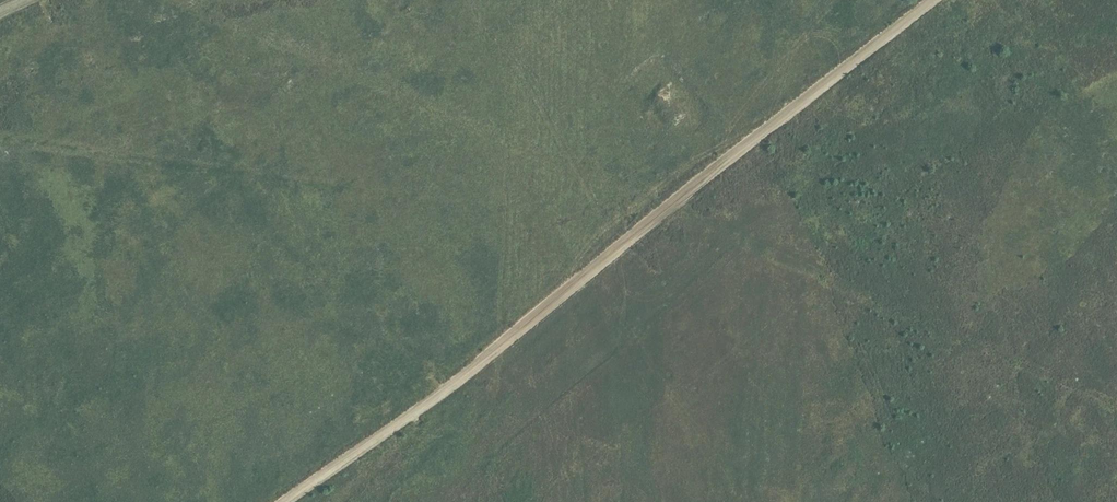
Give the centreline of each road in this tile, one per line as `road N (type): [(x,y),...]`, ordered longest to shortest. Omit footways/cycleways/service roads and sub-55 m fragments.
road 1 (track): [(930,0),(440,393),(285,501)]

